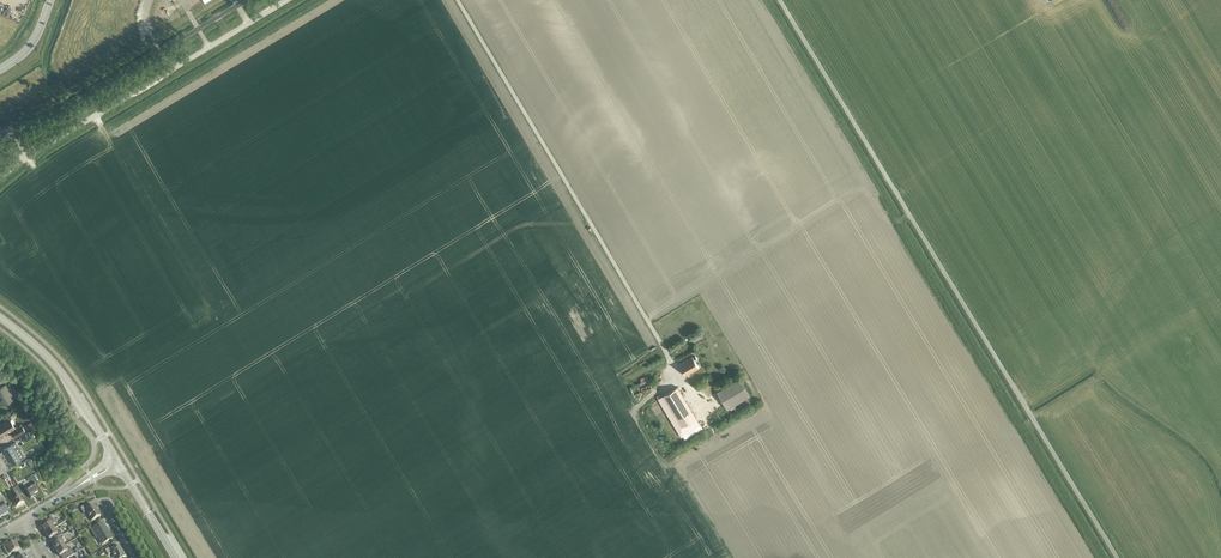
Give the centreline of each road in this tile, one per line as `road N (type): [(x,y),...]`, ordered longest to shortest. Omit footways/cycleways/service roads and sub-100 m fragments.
road 1 (unclassified): [(1117,557),(780,0)]
road 2 (unclassified): [(28,157),(209,48)]
road 3 (secondary): [(118,462),(59,370),(0,317)]

